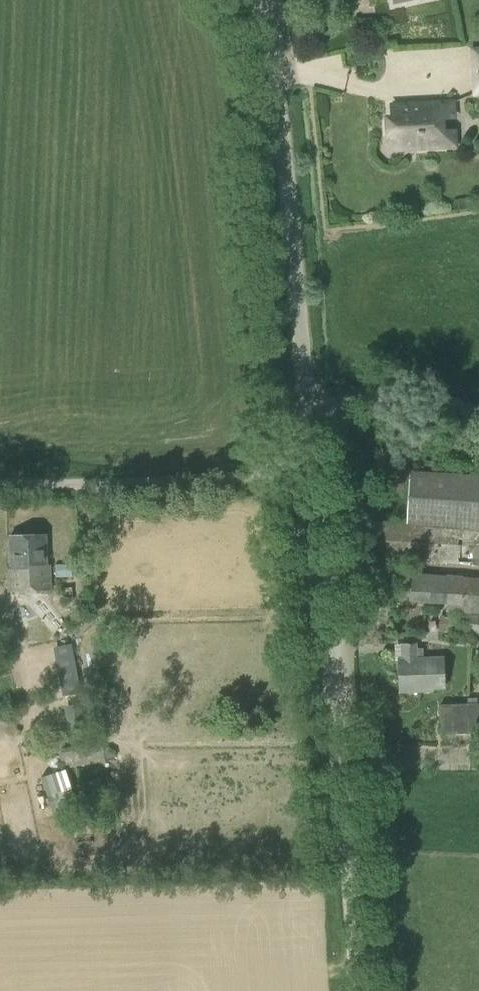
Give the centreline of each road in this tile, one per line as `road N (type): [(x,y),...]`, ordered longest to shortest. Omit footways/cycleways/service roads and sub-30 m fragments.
road 1 (unclassified): [(357,990),(314,471)]
road 2 (unclassified): [(308,407),(286,159),(256,0)]
road 3 (unclassified): [(0,485),(100,486),(314,471)]
road 4 (unclassified): [(478,414),(434,399),(308,407)]

